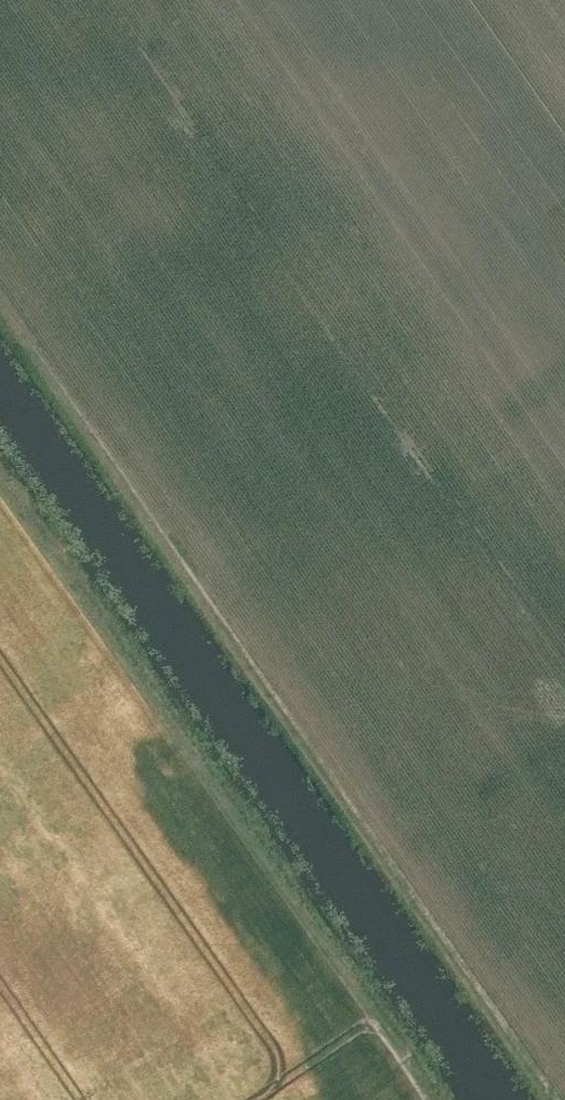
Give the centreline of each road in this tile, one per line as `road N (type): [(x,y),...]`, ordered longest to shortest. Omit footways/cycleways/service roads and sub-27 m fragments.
road 1 (track): [(0,483),(434,1099)]

